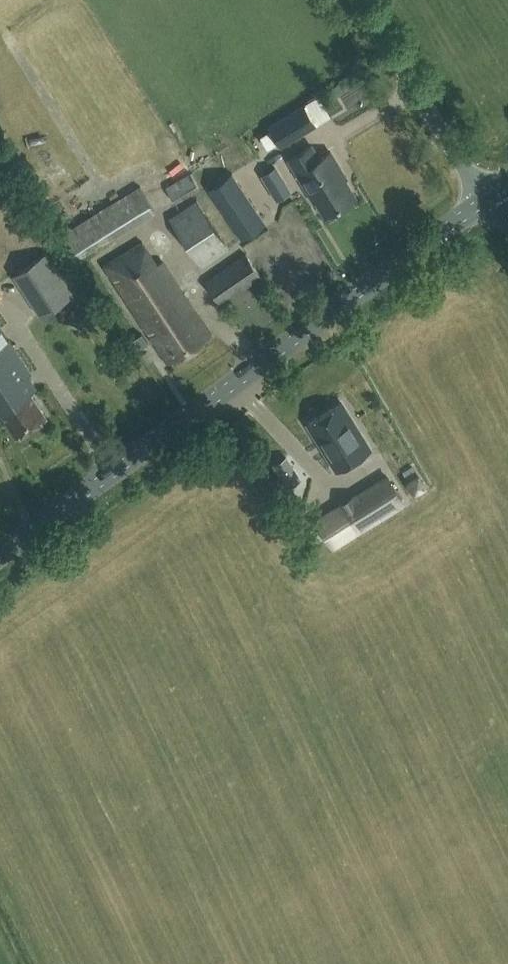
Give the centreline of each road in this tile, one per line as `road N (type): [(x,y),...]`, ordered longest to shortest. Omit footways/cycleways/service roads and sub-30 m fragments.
road 1 (tertiary): [(0,554),(485,200)]
road 2 (unclassified): [(360,0),(485,200)]

